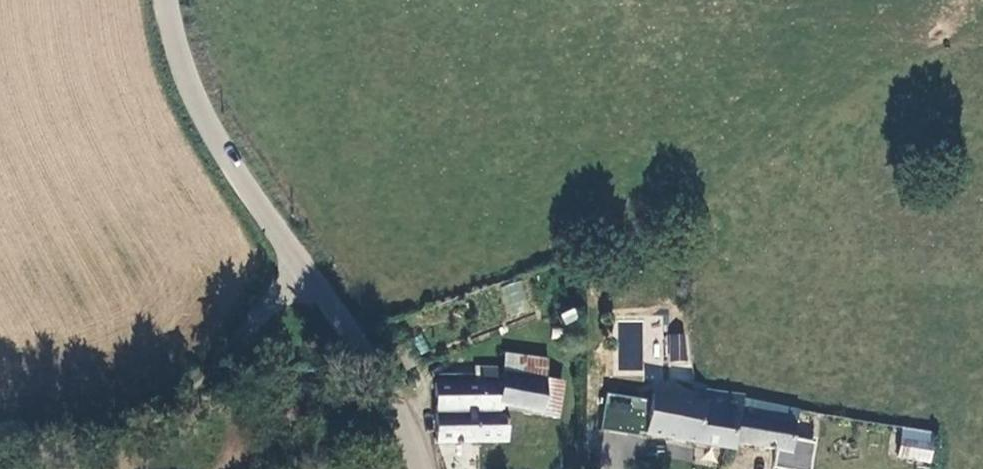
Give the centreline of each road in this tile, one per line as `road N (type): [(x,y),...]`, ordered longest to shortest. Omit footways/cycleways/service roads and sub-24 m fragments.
road 1 (unclassified): [(162,0),(216,142),(390,399),(417,468)]
road 2 (track): [(0,447),(119,420),(171,395),(310,278)]

